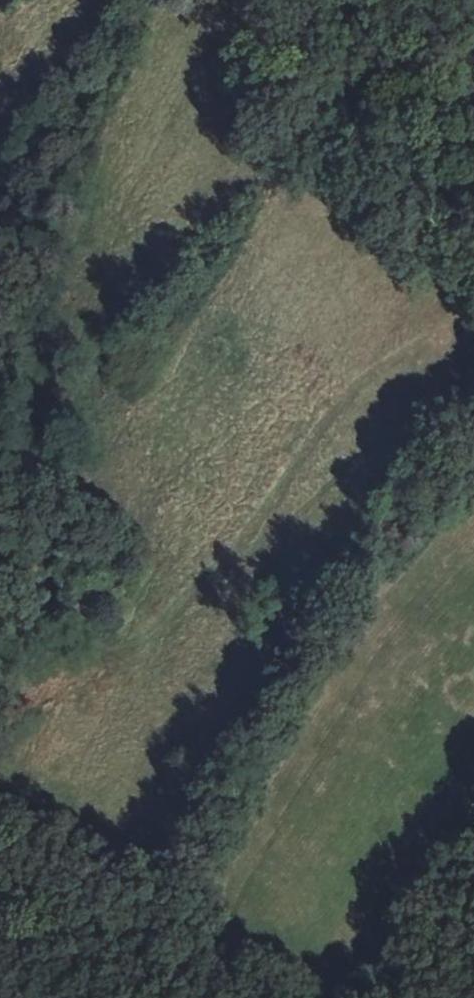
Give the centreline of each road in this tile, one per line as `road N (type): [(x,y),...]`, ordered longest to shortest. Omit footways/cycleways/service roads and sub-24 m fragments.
road 1 (track): [(146,0),(24,290),(0,402)]

